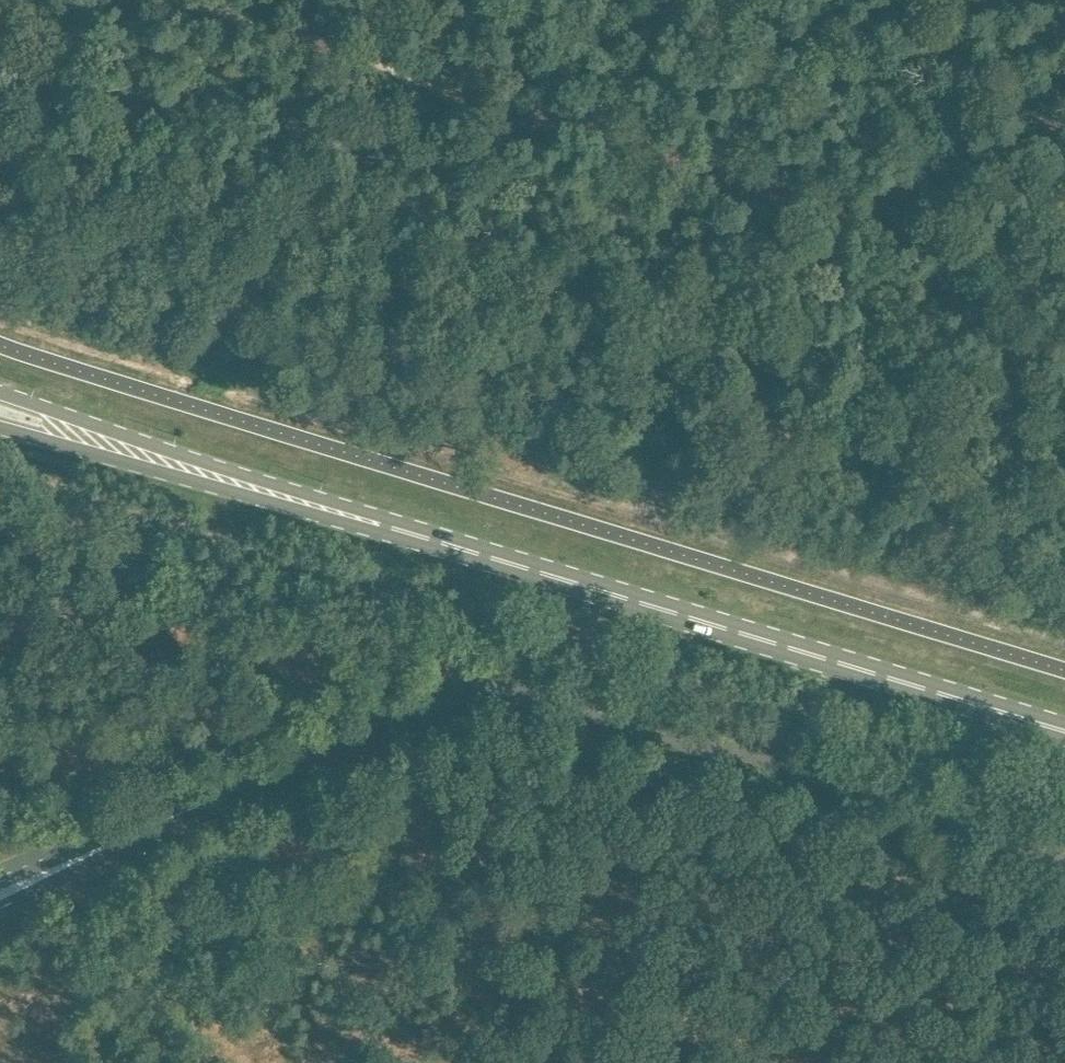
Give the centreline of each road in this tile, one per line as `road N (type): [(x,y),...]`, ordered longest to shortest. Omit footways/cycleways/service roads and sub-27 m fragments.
road 1 (unclassified): [(0,891),(426,711),(494,696),(1064,862)]
road 2 (primary): [(1064,733),(80,435)]

